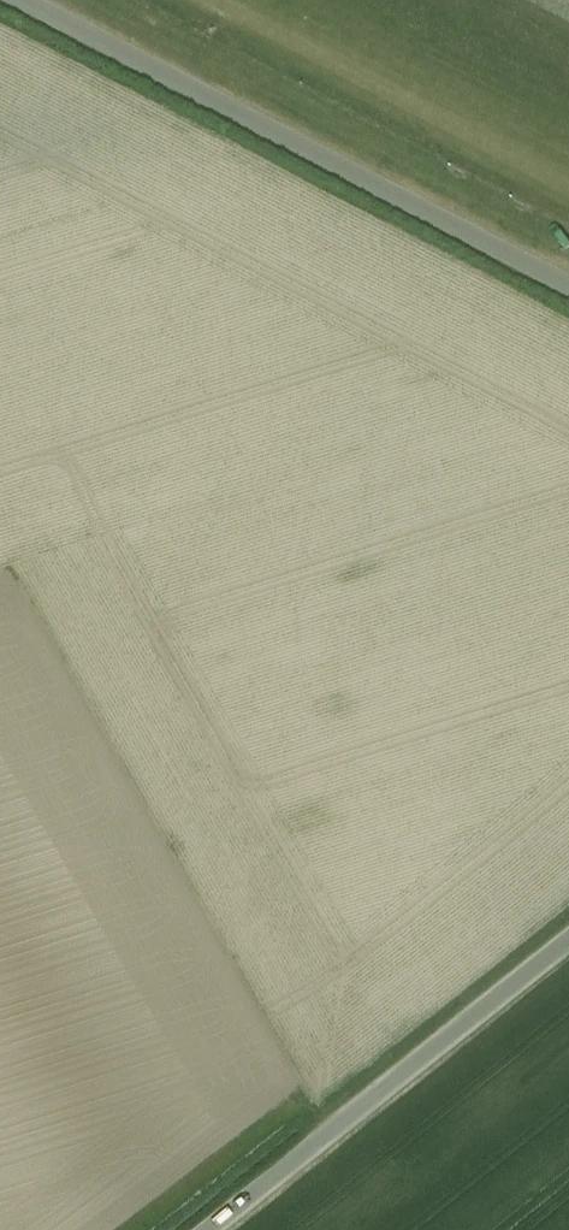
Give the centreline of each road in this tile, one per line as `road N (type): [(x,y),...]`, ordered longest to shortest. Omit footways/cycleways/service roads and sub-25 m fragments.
road 1 (unclassified): [(208,1229),(568,939)]

